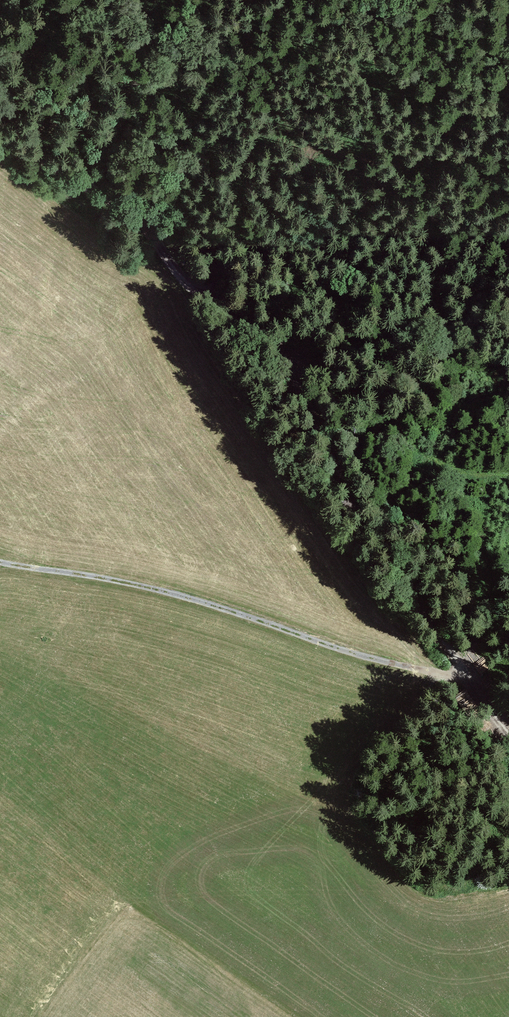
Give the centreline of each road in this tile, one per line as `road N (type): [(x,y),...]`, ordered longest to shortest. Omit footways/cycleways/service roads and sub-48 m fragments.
road 1 (track): [(508,732),(350,508),(293,370),(185,279),(143,218),(45,151),(0,133)]
road 2 (track): [(496,715),(408,670),(0,549)]
road 3 (track): [(508,81),(444,120),(396,164),(344,237),(202,294)]
road 4 (track): [(293,370),(319,364),(419,451),(471,475),(508,474)]

